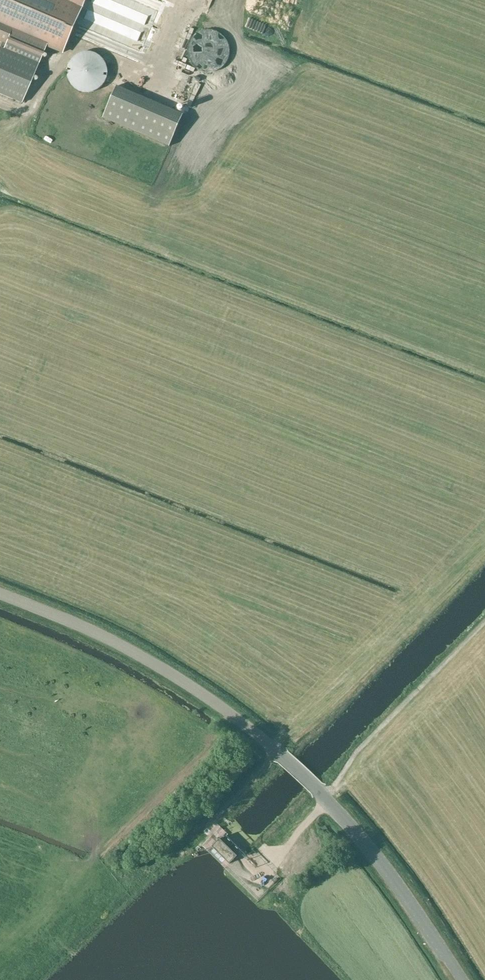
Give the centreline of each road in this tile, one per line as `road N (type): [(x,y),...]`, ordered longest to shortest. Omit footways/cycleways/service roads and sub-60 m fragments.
road 1 (tertiary): [(316,787),(231,713),(159,665),(0,594)]
road 2 (tertiary): [(316,787),(383,865),(461,979)]

